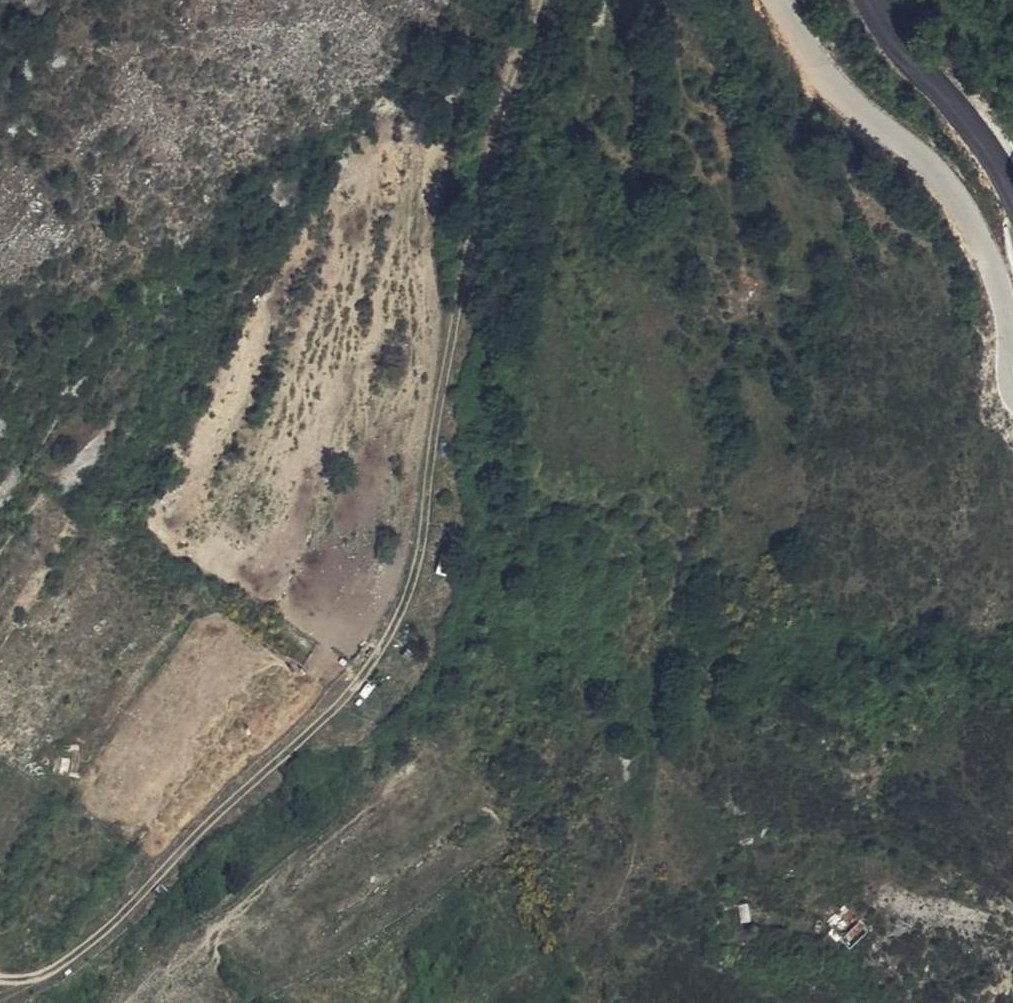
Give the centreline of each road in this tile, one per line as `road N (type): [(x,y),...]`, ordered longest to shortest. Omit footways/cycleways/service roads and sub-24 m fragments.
road 1 (track): [(542,0),(492,130),(402,607),(347,698),(173,853),(93,945),(27,983),(0,980)]
road 2 (tertiary): [(1012,373),(983,246),(955,199),(921,157),(831,86),(776,0)]
road 3 (secondary): [(1012,187),(994,153),(906,59),(868,0)]

